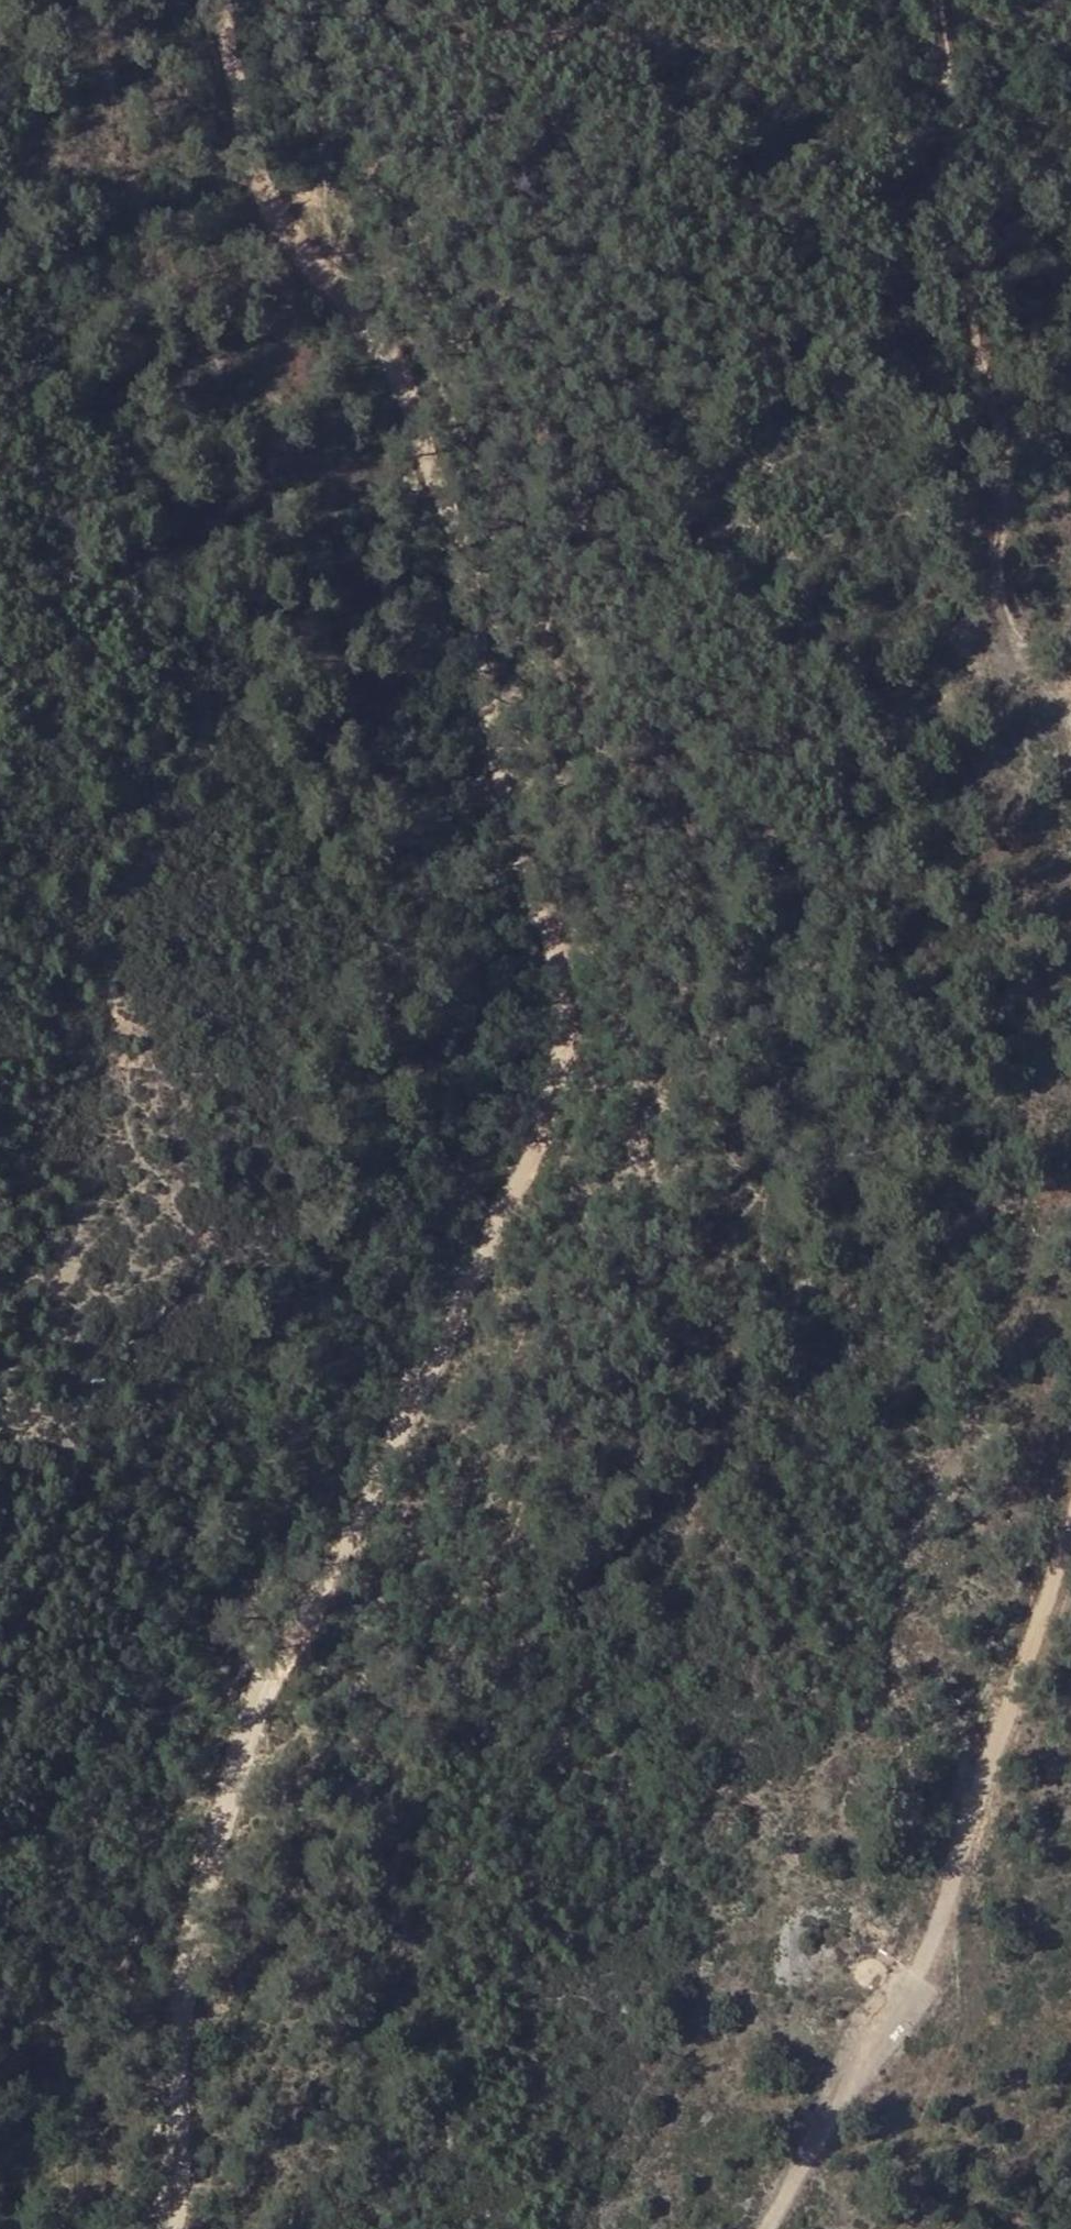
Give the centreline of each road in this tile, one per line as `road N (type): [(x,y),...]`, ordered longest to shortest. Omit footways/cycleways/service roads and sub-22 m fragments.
road 1 (track): [(170,2228),(204,1871),(299,1638),(499,1220),(561,1005),(471,699),(413,419),(243,140),(219,0)]
road 2 (track): [(770,2228),(858,2087),(913,2036),(946,1966),(980,1770),(1070,1488)]

